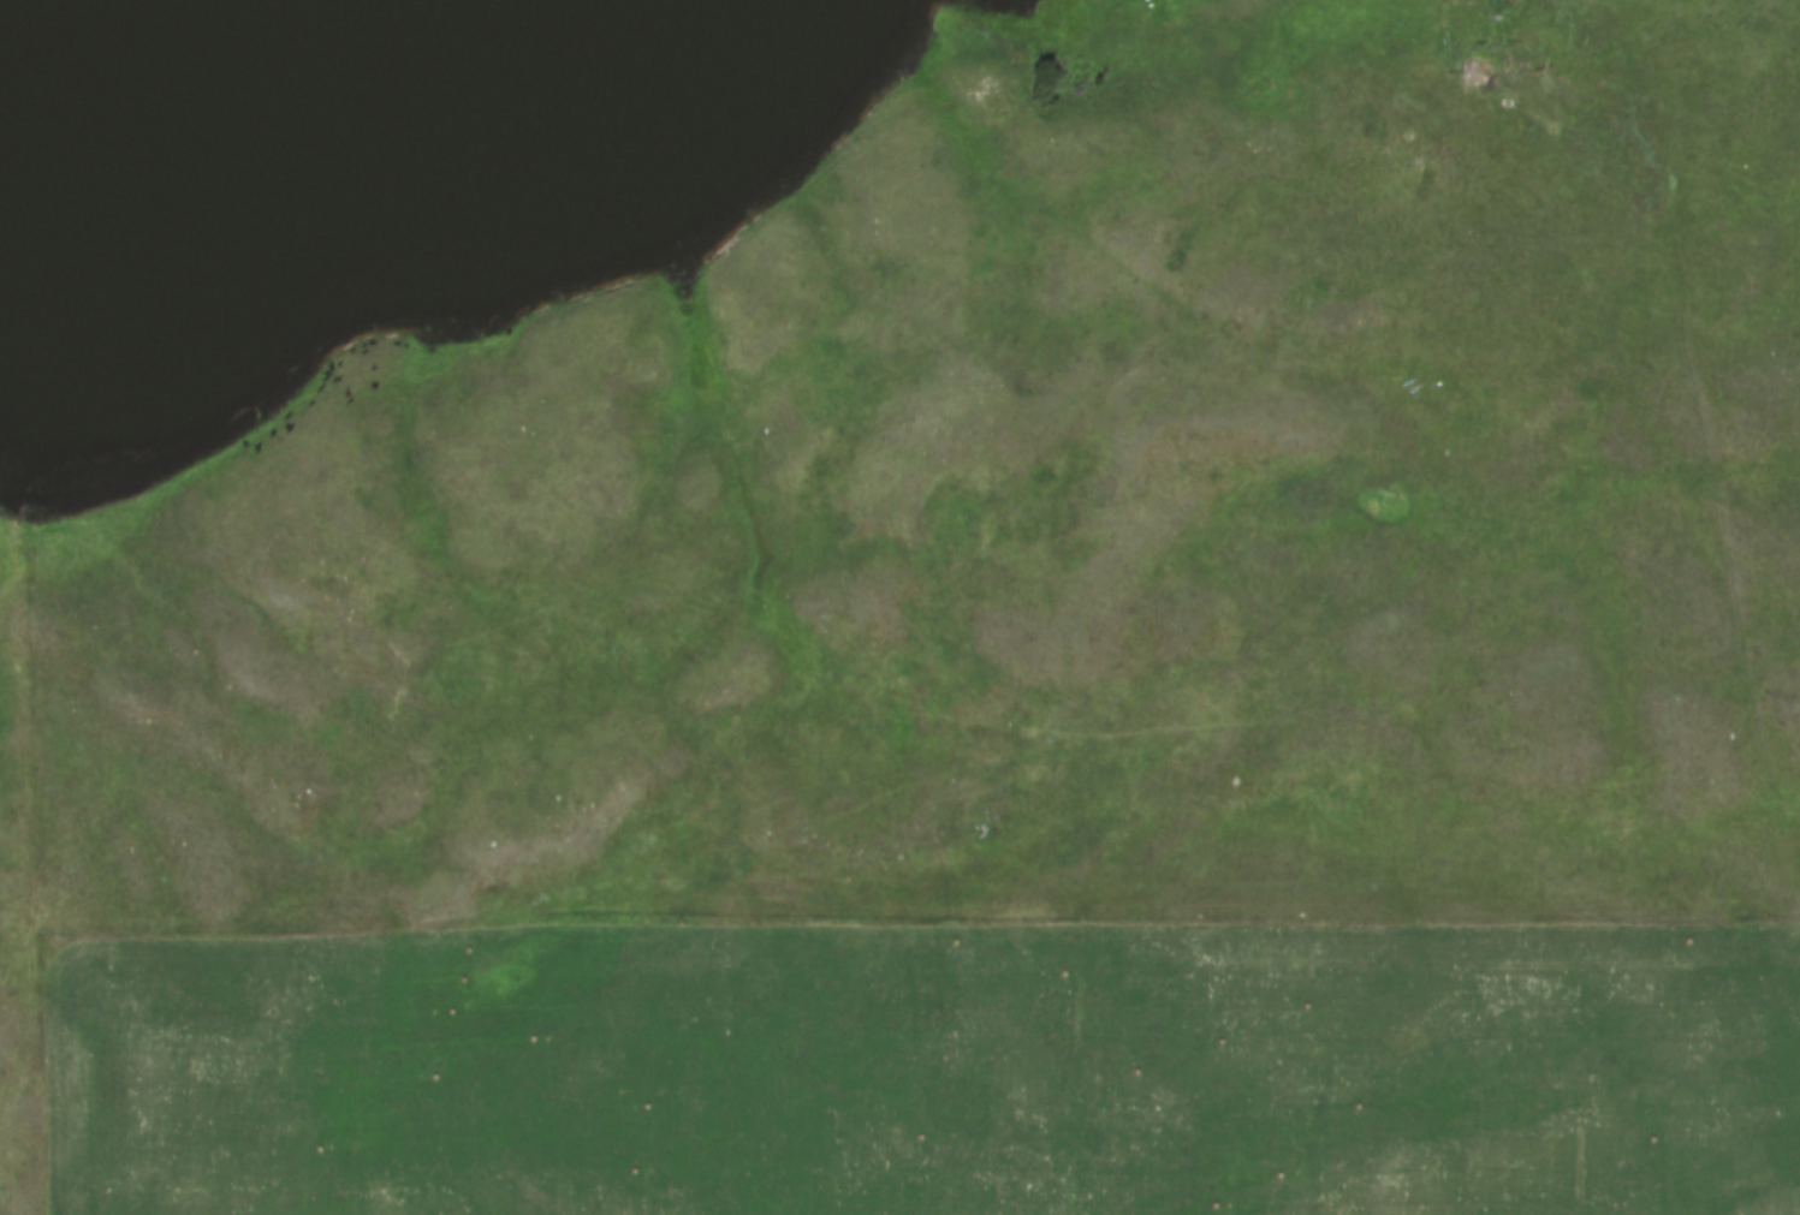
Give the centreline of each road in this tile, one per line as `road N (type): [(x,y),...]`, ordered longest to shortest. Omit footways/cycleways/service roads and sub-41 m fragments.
road 1 (track): [(1614,0),(1656,70),(1673,135),(1682,298),(1721,409),(1799,896)]

